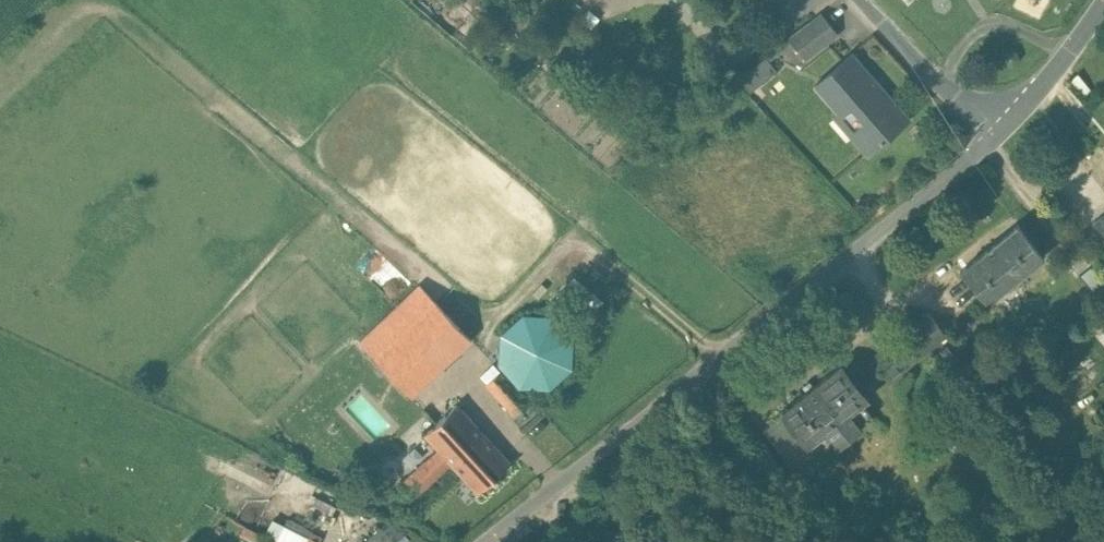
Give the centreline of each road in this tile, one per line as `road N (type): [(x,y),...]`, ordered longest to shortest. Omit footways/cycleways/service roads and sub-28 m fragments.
road 1 (unclassified): [(994,133),(919,206),(627,430),(504,541)]
road 2 (unclassified): [(866,0),(994,133)]
road 3 (unclassified): [(1099,0),(994,133)]

